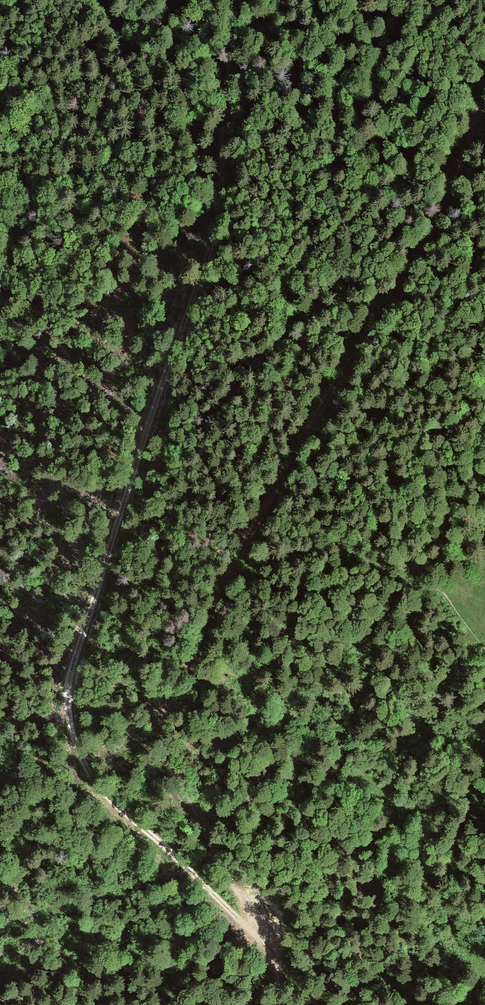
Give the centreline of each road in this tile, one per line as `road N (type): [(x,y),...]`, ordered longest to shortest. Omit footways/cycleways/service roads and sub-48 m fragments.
road 1 (track): [(273,1004),(272,969),(250,934),(95,781),(77,751),(64,695),(218,217),(240,0)]
road 2 (track): [(484,104),(413,268),(233,565),(166,712),(168,752),(246,905),(250,934)]
road 3 (track): [(427,579),(408,631),(355,656),(300,699),(282,705),(195,656)]
road 4 (track): [(282,705),(401,805),(484,853)]

